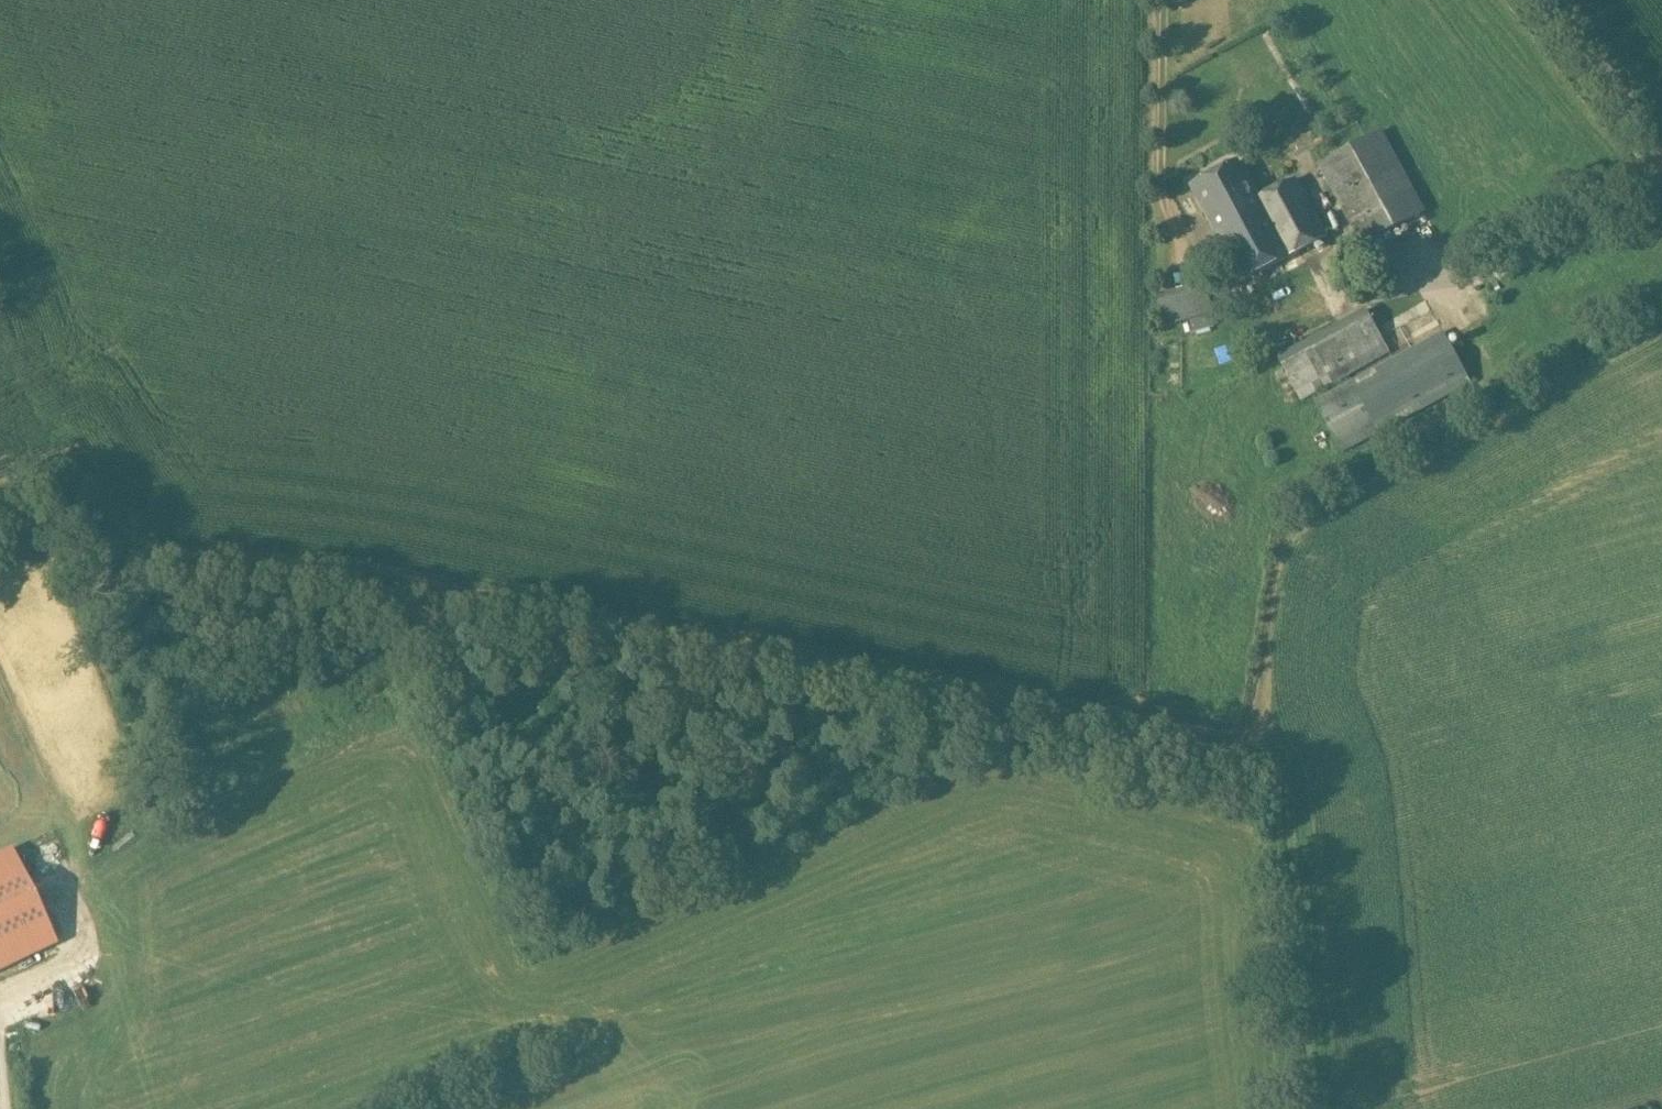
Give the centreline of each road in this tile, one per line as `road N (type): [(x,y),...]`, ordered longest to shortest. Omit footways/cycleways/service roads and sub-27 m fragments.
road 1 (unclassified): [(1661,151),(1536,0)]

